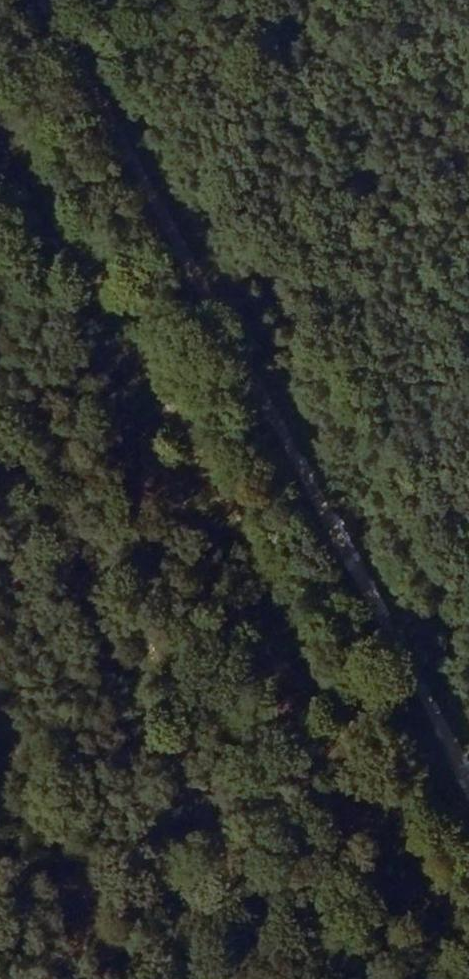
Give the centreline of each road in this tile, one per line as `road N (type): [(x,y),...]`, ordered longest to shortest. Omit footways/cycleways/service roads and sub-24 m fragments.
road 1 (track): [(0,72),(468,963)]
road 2 (track): [(468,735),(58,0)]

